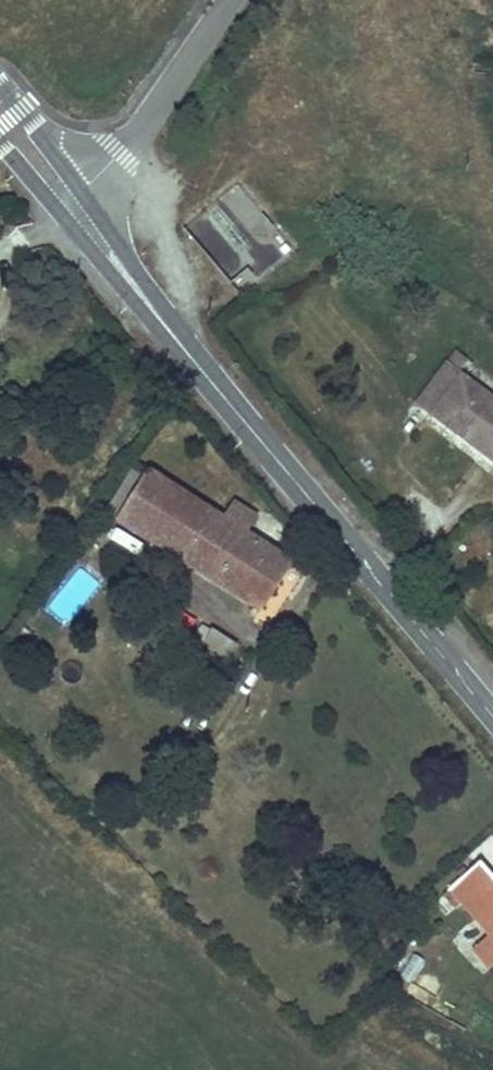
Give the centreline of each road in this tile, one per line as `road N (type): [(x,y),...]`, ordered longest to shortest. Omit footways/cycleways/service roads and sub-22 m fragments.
road 1 (tertiary): [(70,205),(492,717)]
road 2 (residential): [(233,0),(94,189),(70,205)]

